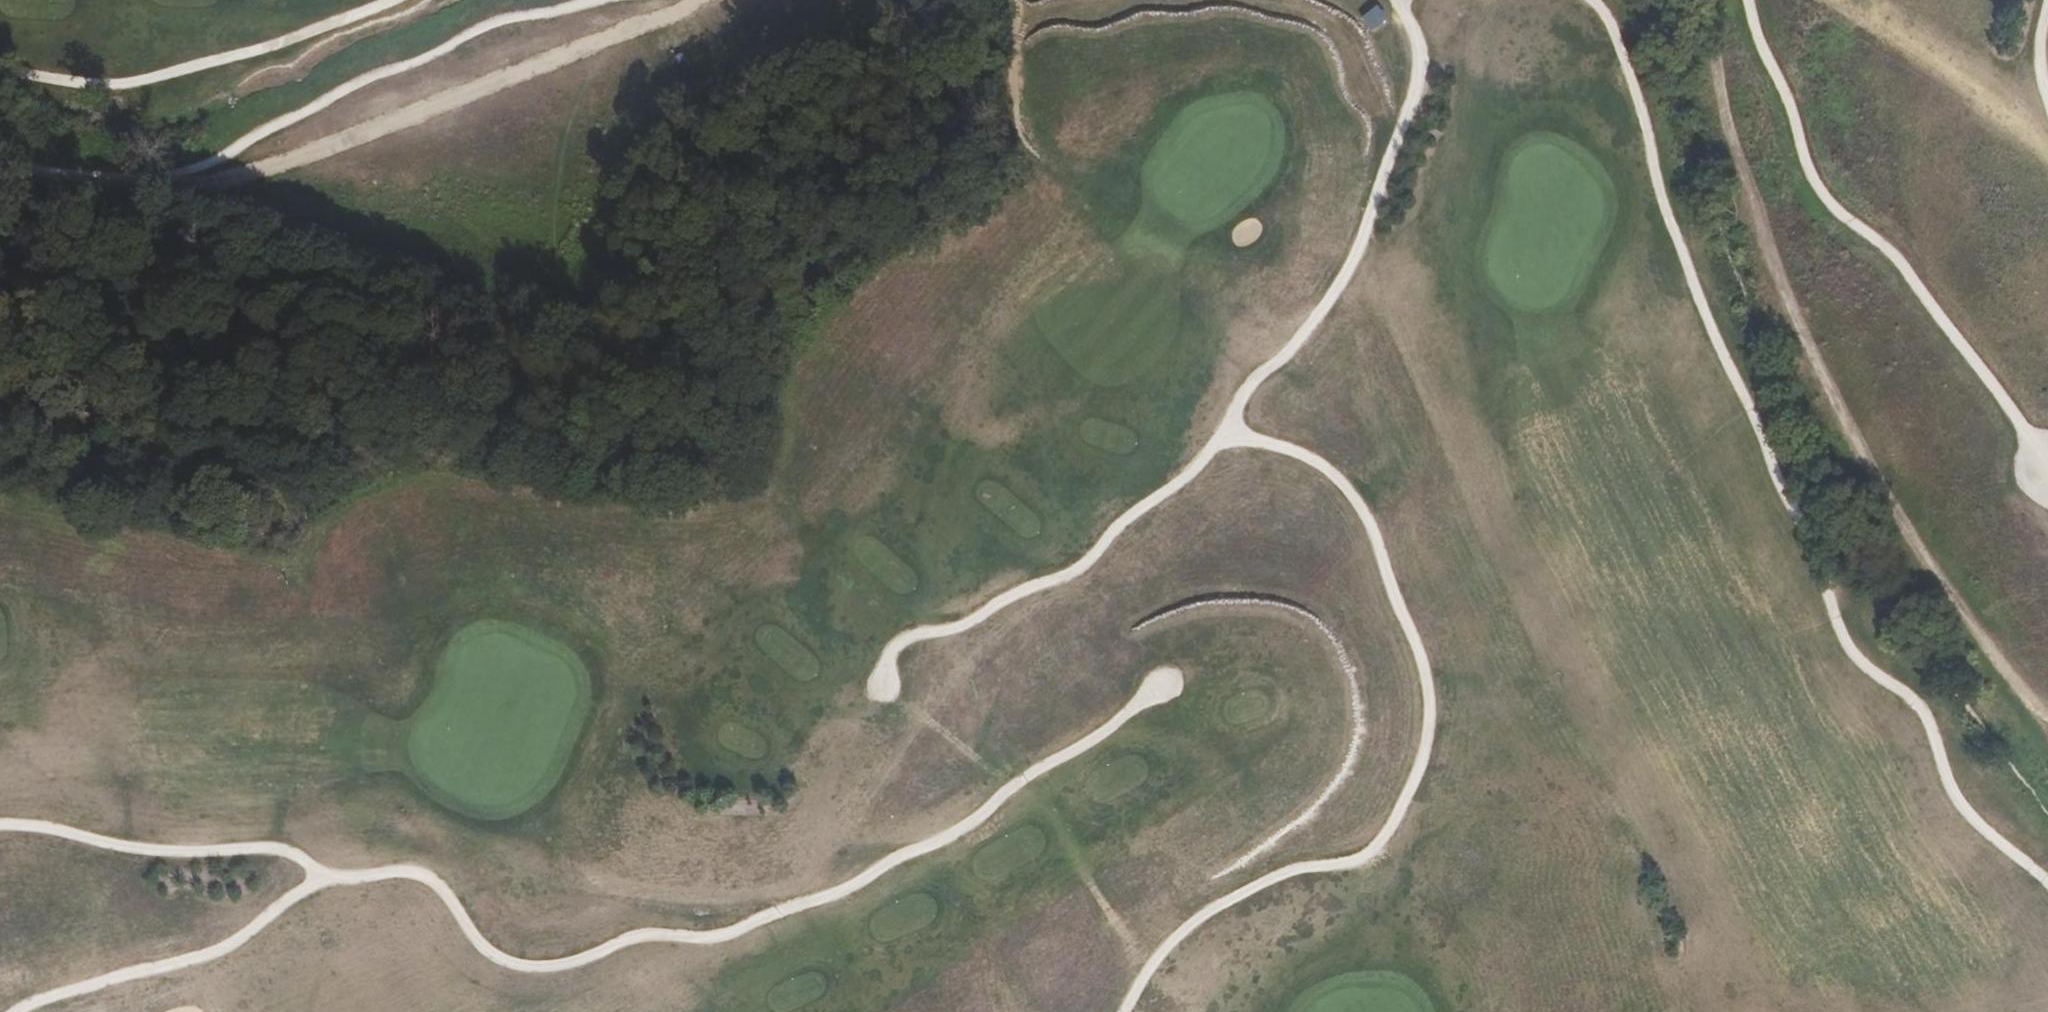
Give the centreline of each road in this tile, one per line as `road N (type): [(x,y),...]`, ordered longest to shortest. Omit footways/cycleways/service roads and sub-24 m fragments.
road 1 (track): [(611,40),(271,171),(162,185),(0,166)]
road 2 (track): [(1751,0),(1818,186),(1890,245),(2047,452)]

